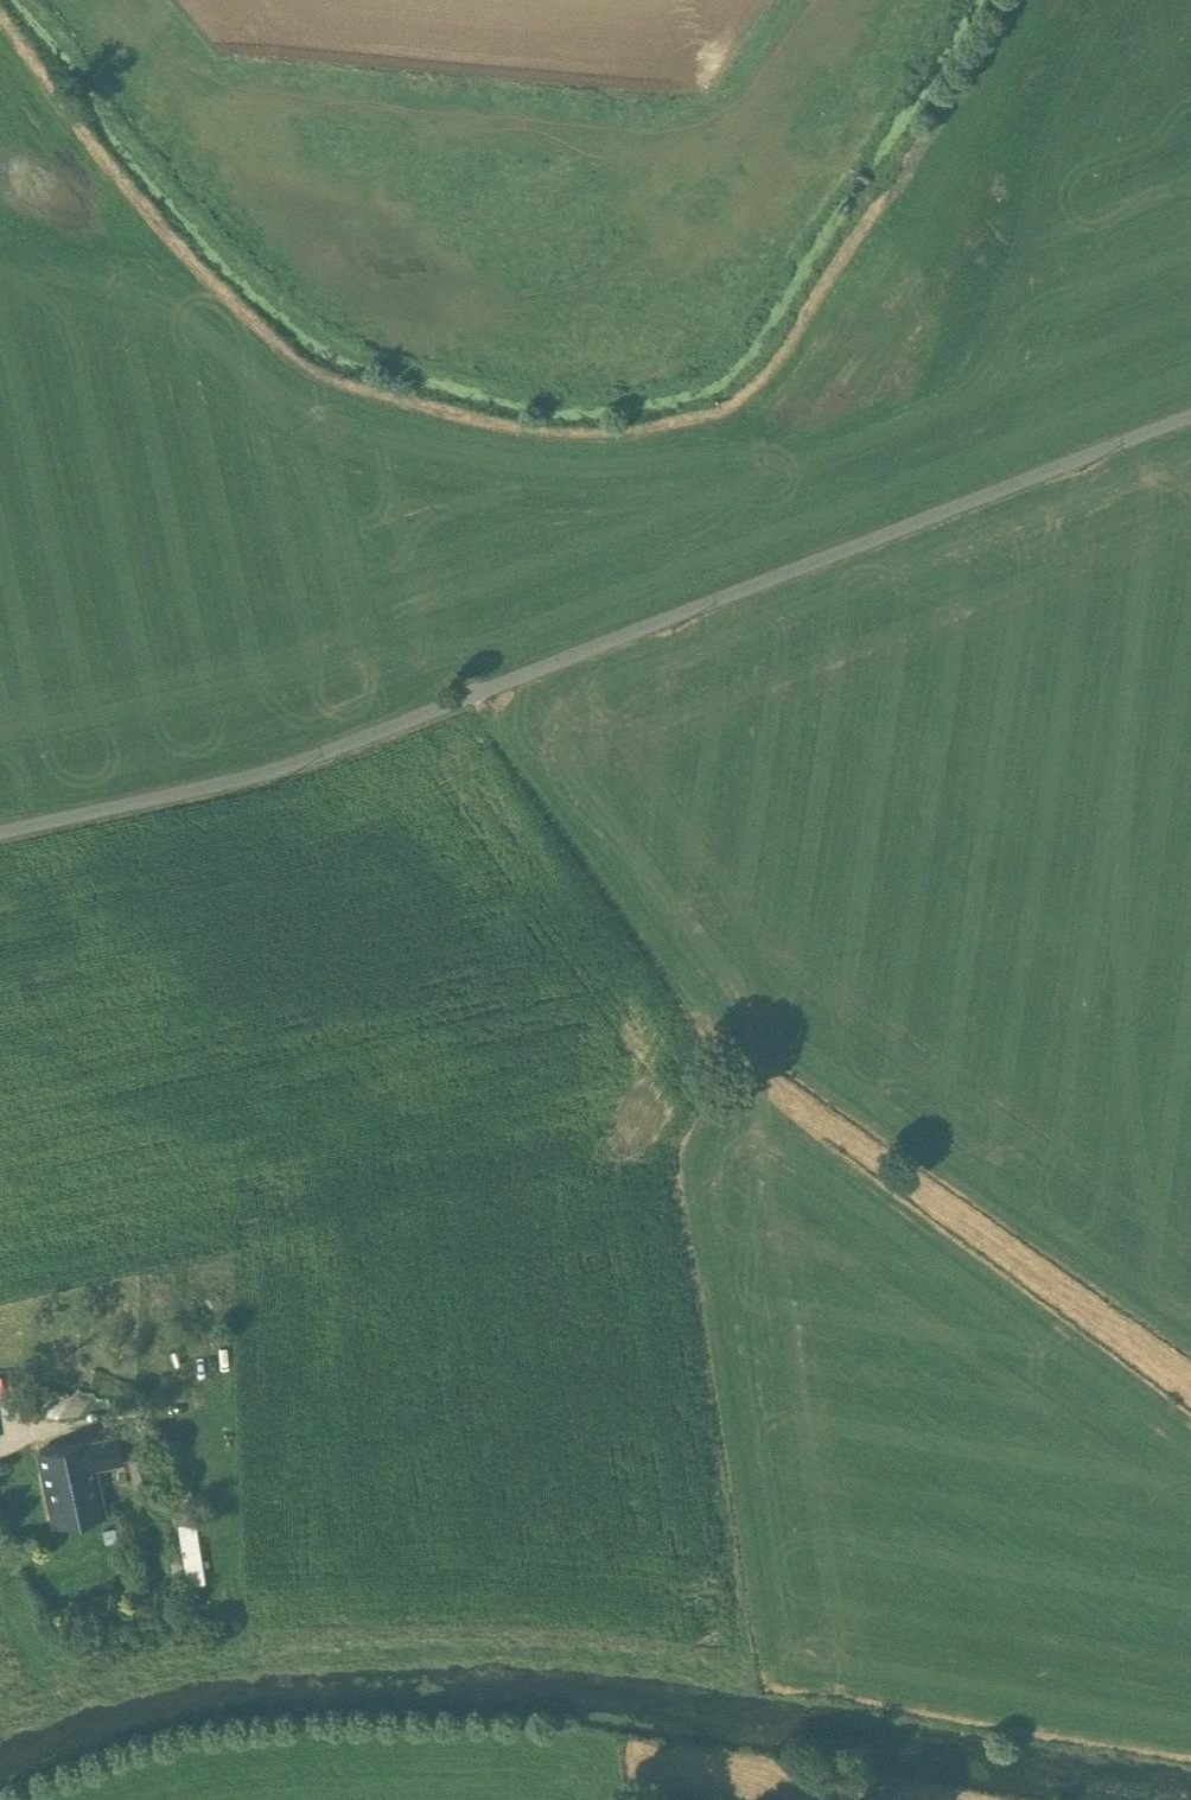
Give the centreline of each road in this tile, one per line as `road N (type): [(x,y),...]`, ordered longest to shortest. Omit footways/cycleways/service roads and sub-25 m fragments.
road 1 (unclassified): [(0,832),(304,760),(1190,416)]

